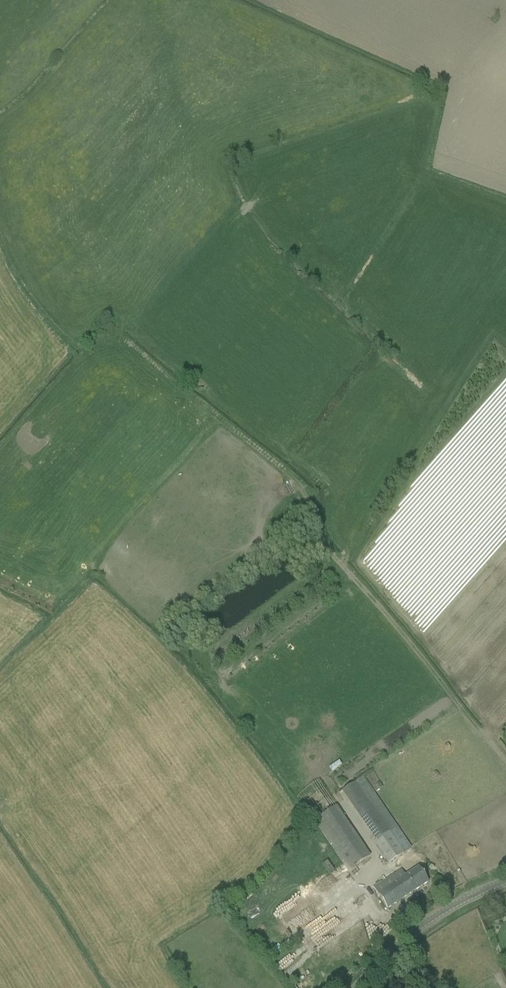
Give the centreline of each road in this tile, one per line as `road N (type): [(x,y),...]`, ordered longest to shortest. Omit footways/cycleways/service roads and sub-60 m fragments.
road 1 (unclassified): [(505,883),(418,933),(365,987)]
road 2 (track): [(505,5),(425,98)]

